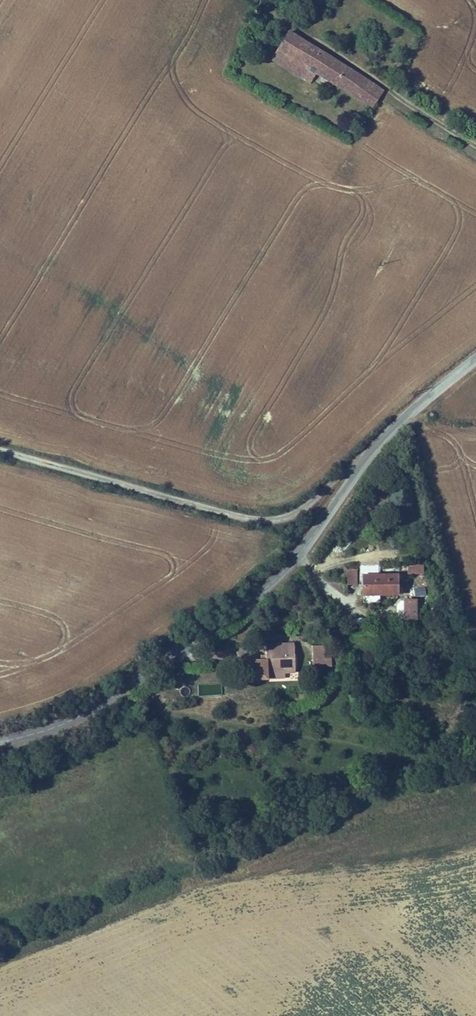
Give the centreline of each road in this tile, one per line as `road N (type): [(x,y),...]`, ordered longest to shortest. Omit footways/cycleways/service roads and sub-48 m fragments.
road 1 (unclassified): [(0,742),(87,713),(256,595),(406,418),(475,359)]
road 2 (track): [(369,458),(350,464),(298,510),(264,517),(0,445)]
road 3 (track): [(475,147),(291,27)]

